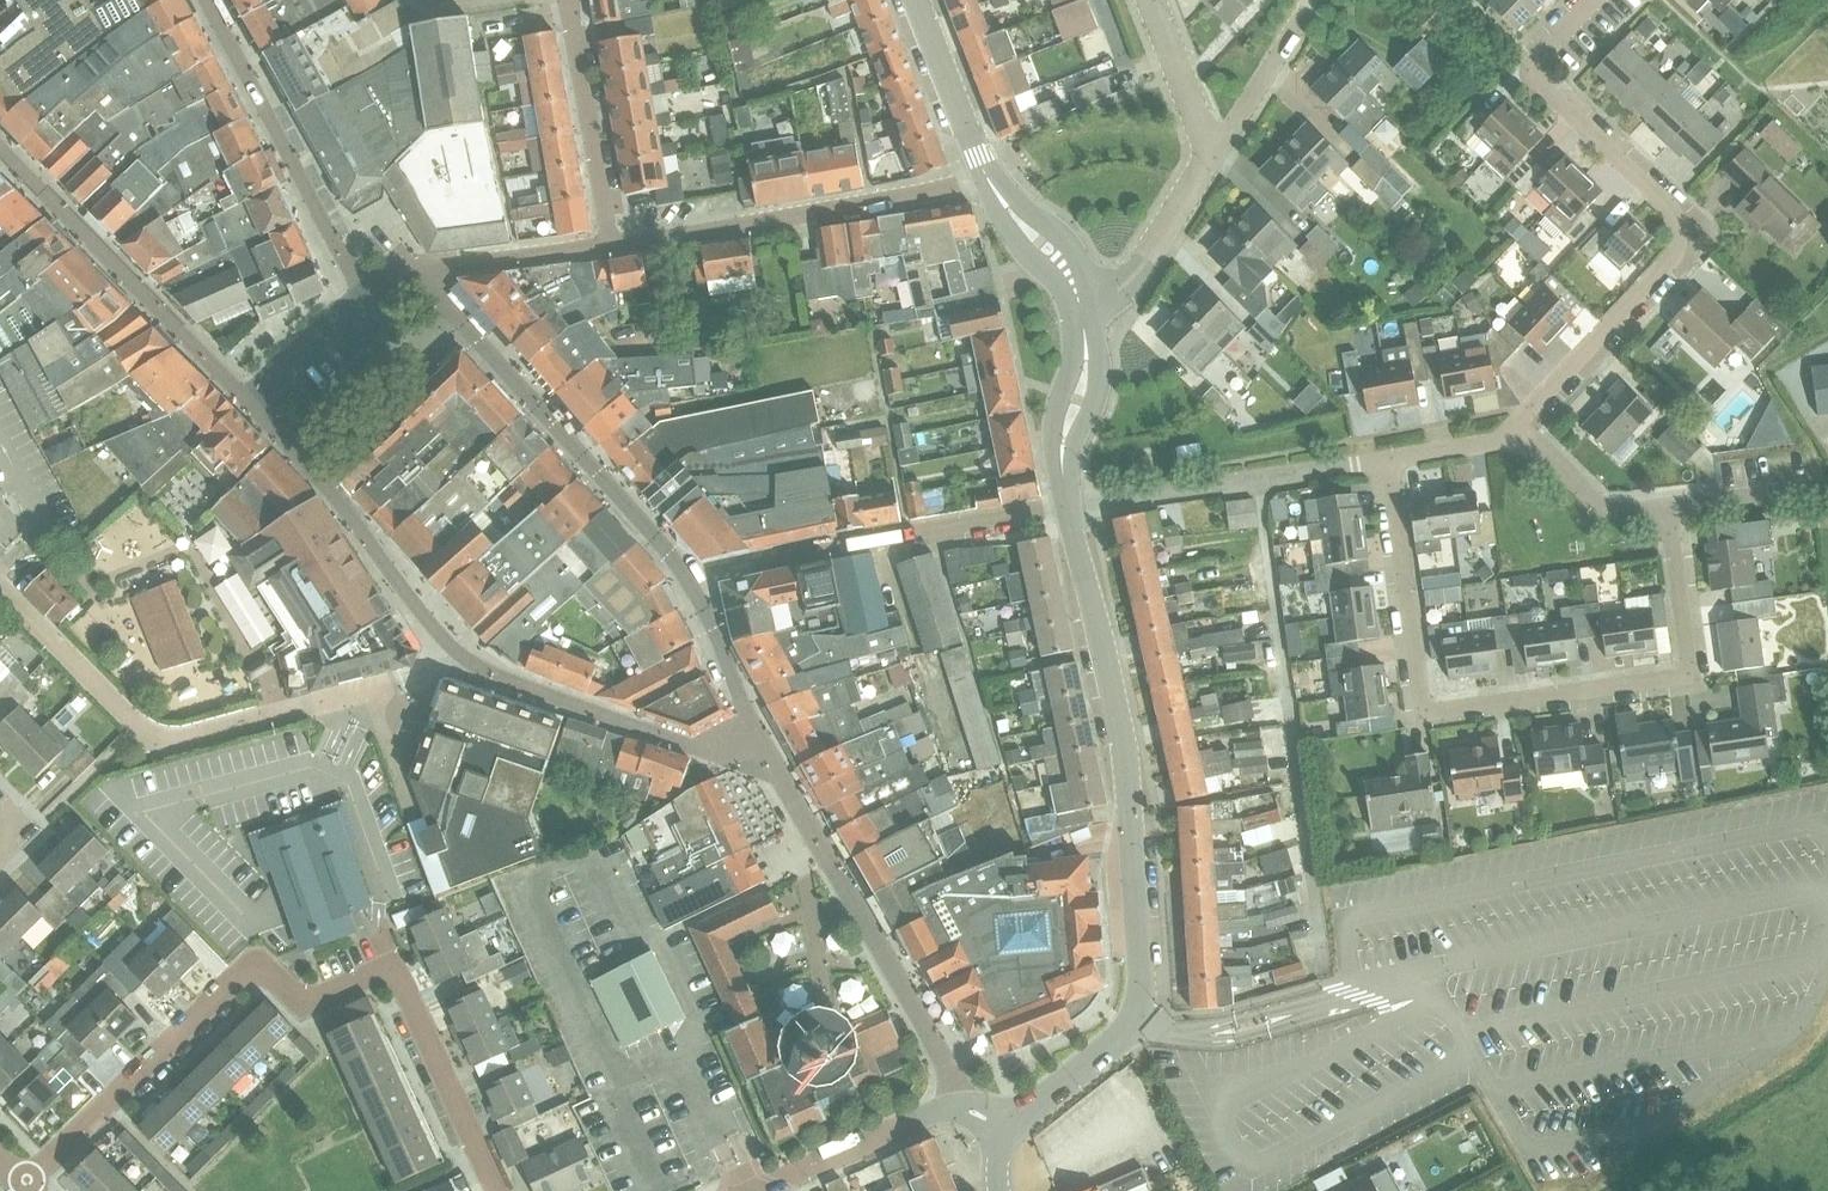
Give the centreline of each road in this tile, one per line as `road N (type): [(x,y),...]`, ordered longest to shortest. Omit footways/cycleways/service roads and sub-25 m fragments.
road 1 (residential): [(21,1182),(244,970),(265,969),(302,1006),(378,972),(399,976),(498,1190)]
road 2 (residential): [(1674,506),(1689,650),(1684,673),(1432,713),(1421,705),(1387,461)]
road 3 (secondary): [(1012,1129),(1115,1044),(1140,1001),(1119,734),(1072,510)]
road 4 (residential): [(1518,424),(1680,245),(1670,210),(1538,78),(1543,49),(1590,0)]
road 5 (residential): [(404,682),(170,744),(133,727),(0,588)]
road 6 (residential): [(971,1108),(769,754)]
road 7 (residential): [(689,577),(420,273)]
road 8 (residential): [(611,243),(988,183)]
road 9 (residential): [(0,152),(249,403)]
road 10 (residential): [(368,285),(341,258),(204,0)]
road 11 (residential): [(460,652),(701,747),(769,754)]
road 12 (residential): [(249,403),(460,652)]
road 13 (residential): [(1387,461),(1072,510)]
road 14 (residential): [(960,521),(689,577)]
road 15 (residential): [(569,0),(611,243)]
road 16 (residential): [(971,1108),(934,1112),(755,1190)]
road 17 (residential): [(1080,309),(1124,289),(1213,144)]
road 18 (secondary): [(1072,510),(1063,450),(1086,361),(1080,309)]
road 19 (secondary): [(988,183),(913,0)]
road 20 (residential): [(769,754),(689,577)]
road 21 (residential): [(420,273),(611,243)]
road 22 (residential): [(1674,506),(1600,506),(1518,424)]
road 23 (residential): [(1213,144),(1310,0)]
road 24 (residential): [(249,403),(368,285)]
road 25 (secondary): [(1080,309),(1064,241),(988,183)]
road 26 (secondary): [(988,183),(1003,228),(1026,261),(1080,309)]
road 27 (residential): [(1213,144),(1153,0)]
road 28 (residential): [(1827,486),(1674,506)]
road 29 (residential): [(1518,424),(1486,444),(1387,461)]

